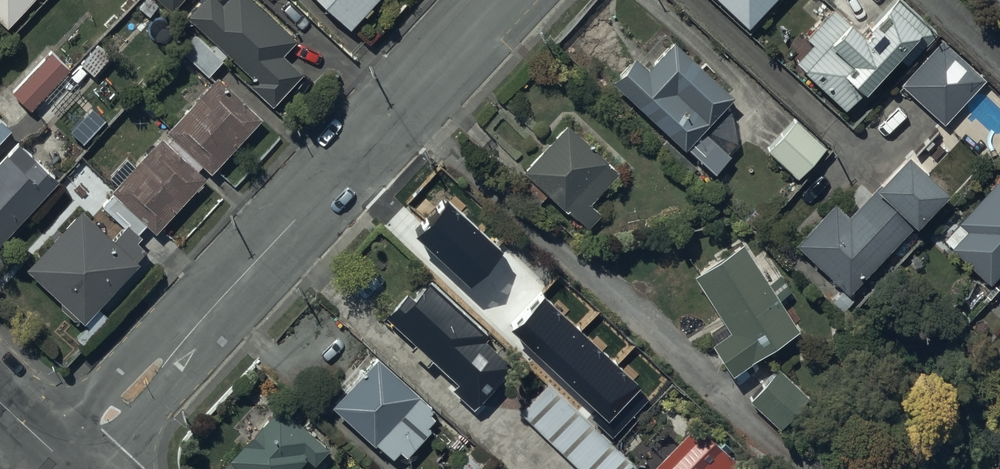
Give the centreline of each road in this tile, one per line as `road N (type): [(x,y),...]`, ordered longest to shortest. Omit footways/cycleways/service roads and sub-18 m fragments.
road 1 (unclassified): [(505,0),(65,459)]

